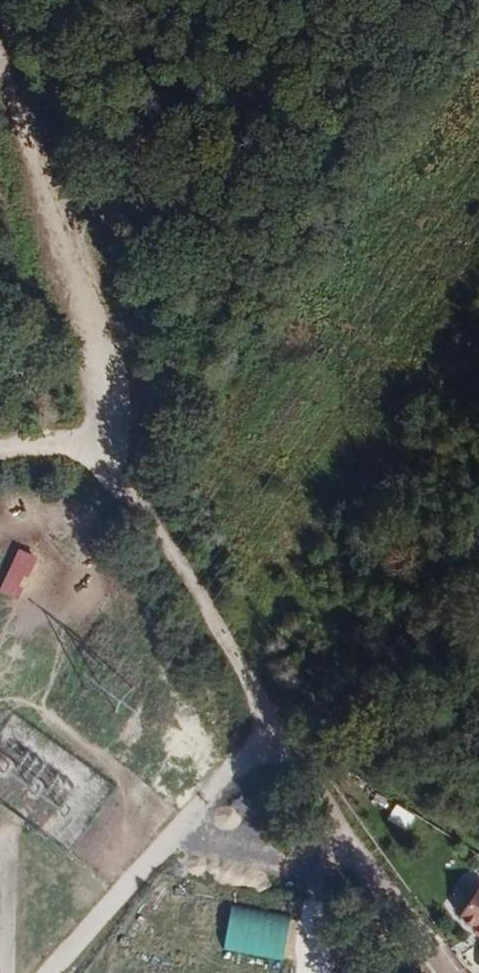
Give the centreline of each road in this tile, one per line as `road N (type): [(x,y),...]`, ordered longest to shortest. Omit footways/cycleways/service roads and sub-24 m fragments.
road 1 (unclassified): [(277,726),(116,431),(0,32)]
road 2 (residential): [(60,972),(277,726)]
road 3 (track): [(302,761),(478,500)]
road 4 (unclassified): [(458,972),(277,726)]

